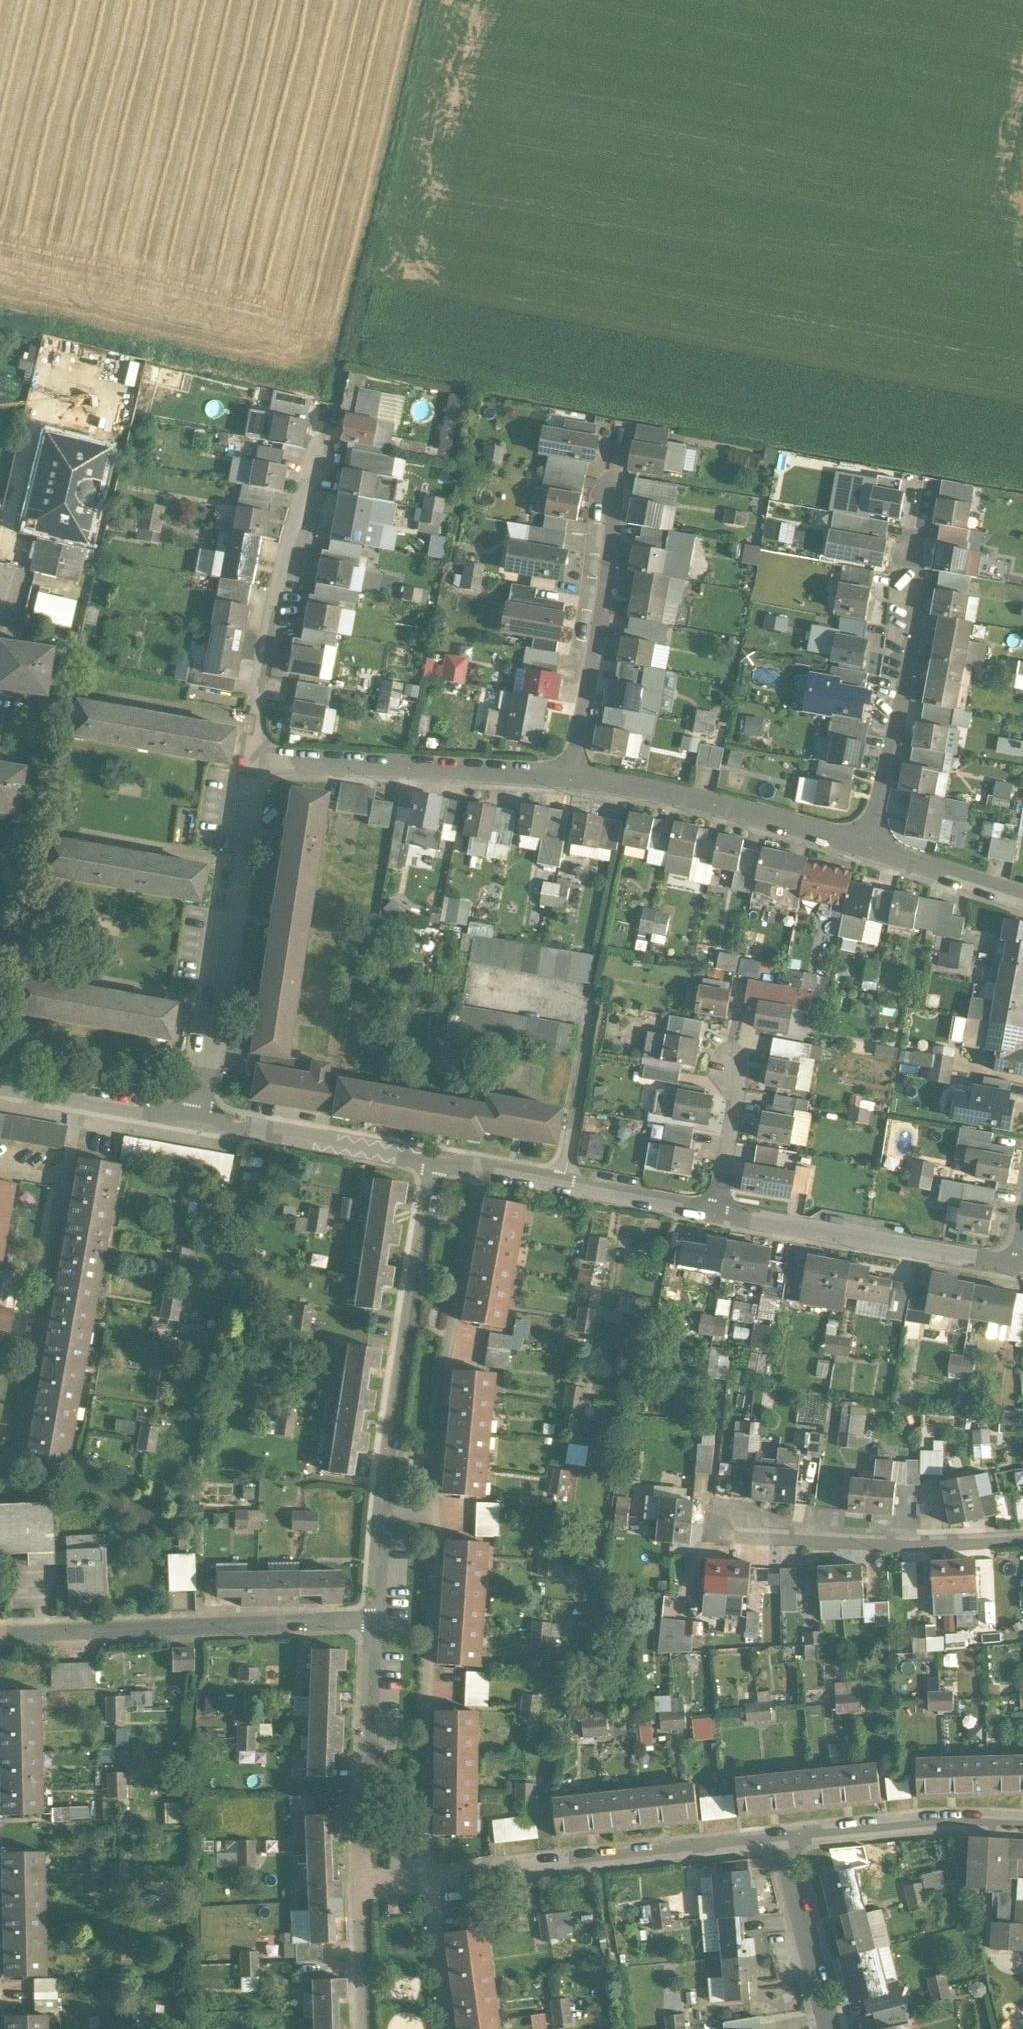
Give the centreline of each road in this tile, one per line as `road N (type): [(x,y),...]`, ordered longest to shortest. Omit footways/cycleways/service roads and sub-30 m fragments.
road 1 (residential): [(195,1122),(716,1215)]
road 2 (residential): [(360,1885),(774,1840)]
road 3 (residential): [(369,1624),(0,1640)]
road 4 (track): [(343,355),(430,0)]
road 5 (residential): [(195,1122),(248,763)]
road 6 (residential): [(248,763),(269,634),(321,443)]
road 7 (residential): [(861,848),(896,722),(909,530)]
road 8 (residential): [(248,763),(566,781)]
road 9 (residential): [(713,1525),(819,1543),(1022,1539)]
road 10 (residential): [(566,781),(590,662),(608,476)]
road 11 (residential): [(716,1215),(1019,1267)]
road 12 (residential): [(566,781),(669,794),(861,848)]
road 13 (residential): [(774,1840),(1022,1827)]
road 14 (residential): [(0,1086),(195,1122)]
road 15 (residential): [(774,1840),(822,2028)]
road 16 (residential): [(716,1215),(744,1044)]
road 17 (residential): [(861,848),(1022,902)]

